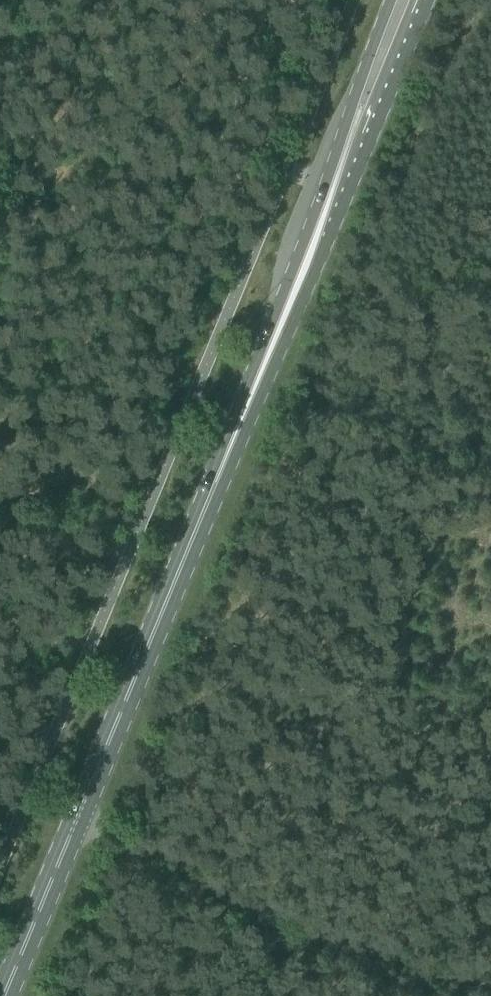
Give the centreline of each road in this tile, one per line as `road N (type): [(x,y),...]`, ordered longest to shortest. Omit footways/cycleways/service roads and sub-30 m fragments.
road 1 (primary): [(3,995),(246,405)]
road 2 (primary): [(246,405),(297,309),(428,0)]
road 3 (primary): [(391,0),(246,405)]
road 4 (track): [(158,496),(0,489)]

